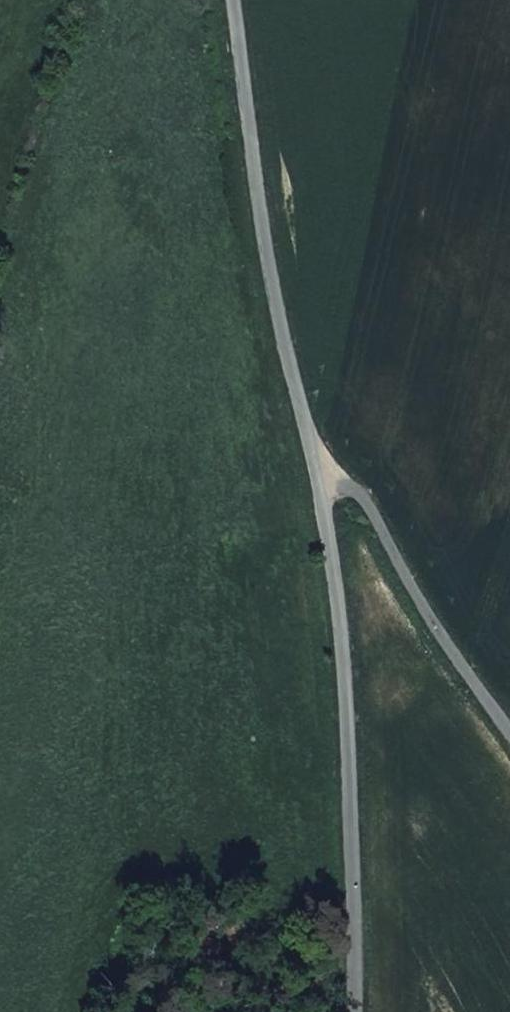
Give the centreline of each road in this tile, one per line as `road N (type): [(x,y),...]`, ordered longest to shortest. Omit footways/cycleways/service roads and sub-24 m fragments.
road 1 (unclassified): [(275,209),(337,555),(361,1011)]
road 2 (track): [(509,709),(367,482),(316,428)]
road 3 (unclassified): [(275,209),(242,0)]

